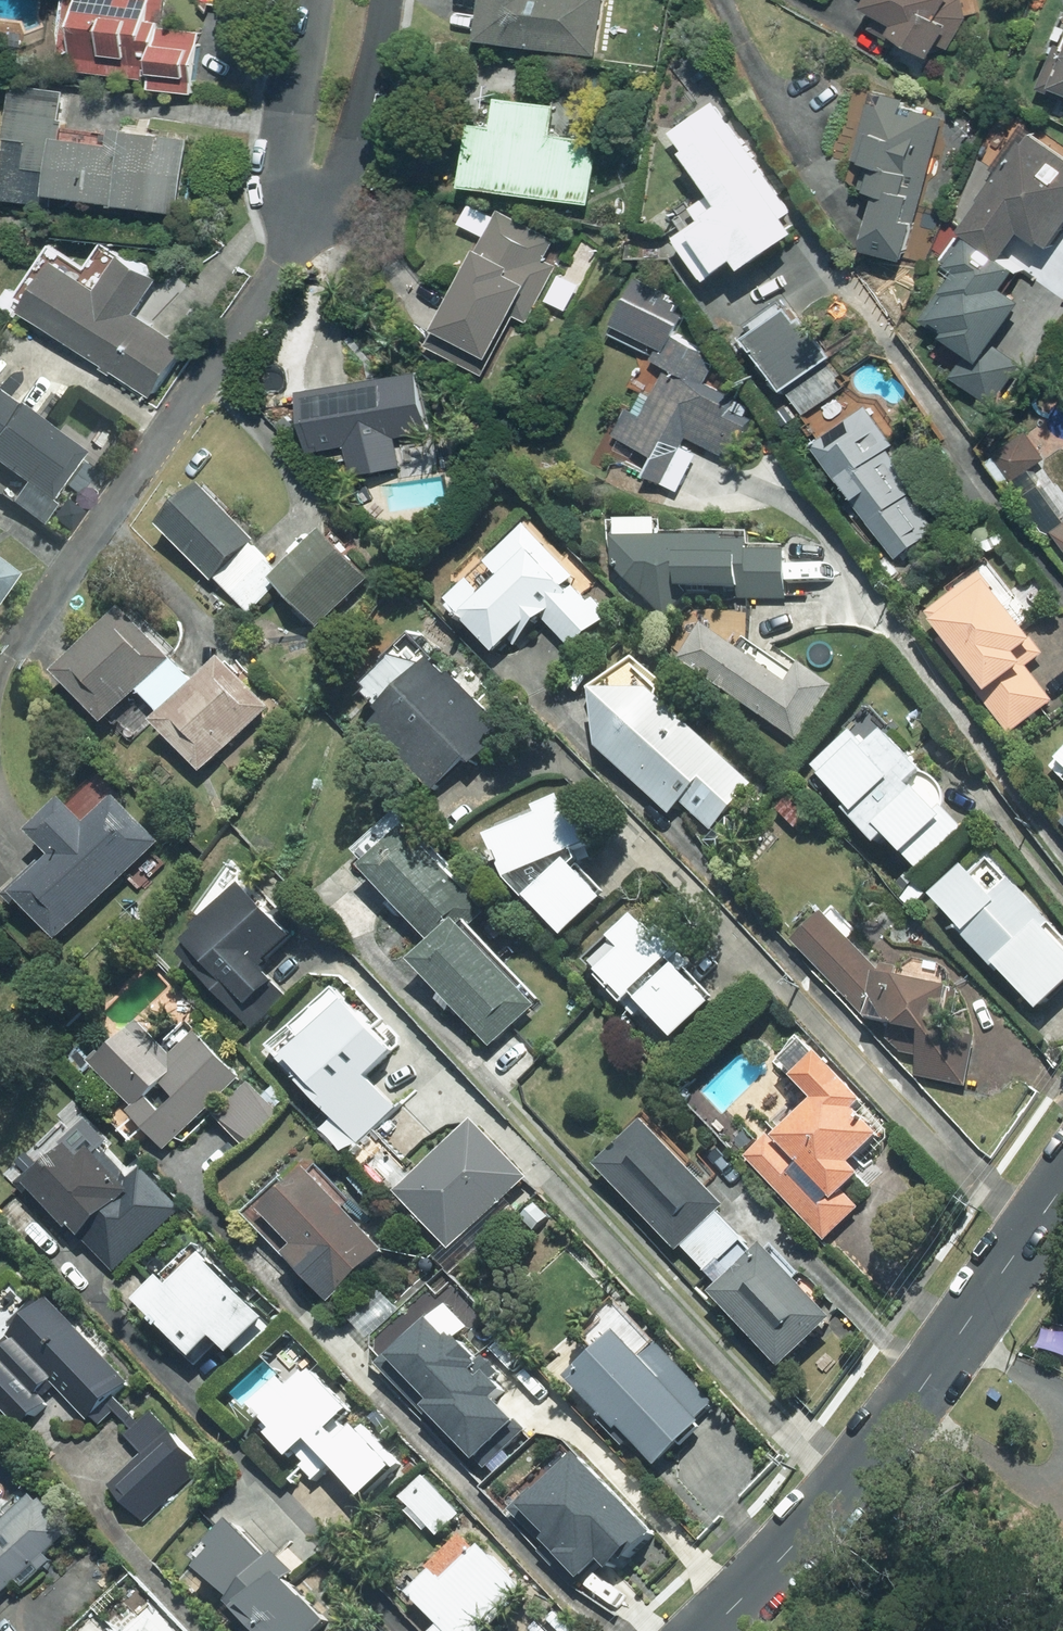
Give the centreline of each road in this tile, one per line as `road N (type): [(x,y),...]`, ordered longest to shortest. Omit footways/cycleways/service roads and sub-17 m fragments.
road 1 (unclassified): [(707,1630),(816,1518),(925,1382),(1062,1187)]
road 2 (residential): [(392,0),(358,162),(334,194),(309,199)]
road 3 (residential): [(309,199),(290,182),(288,141),(312,0)]

